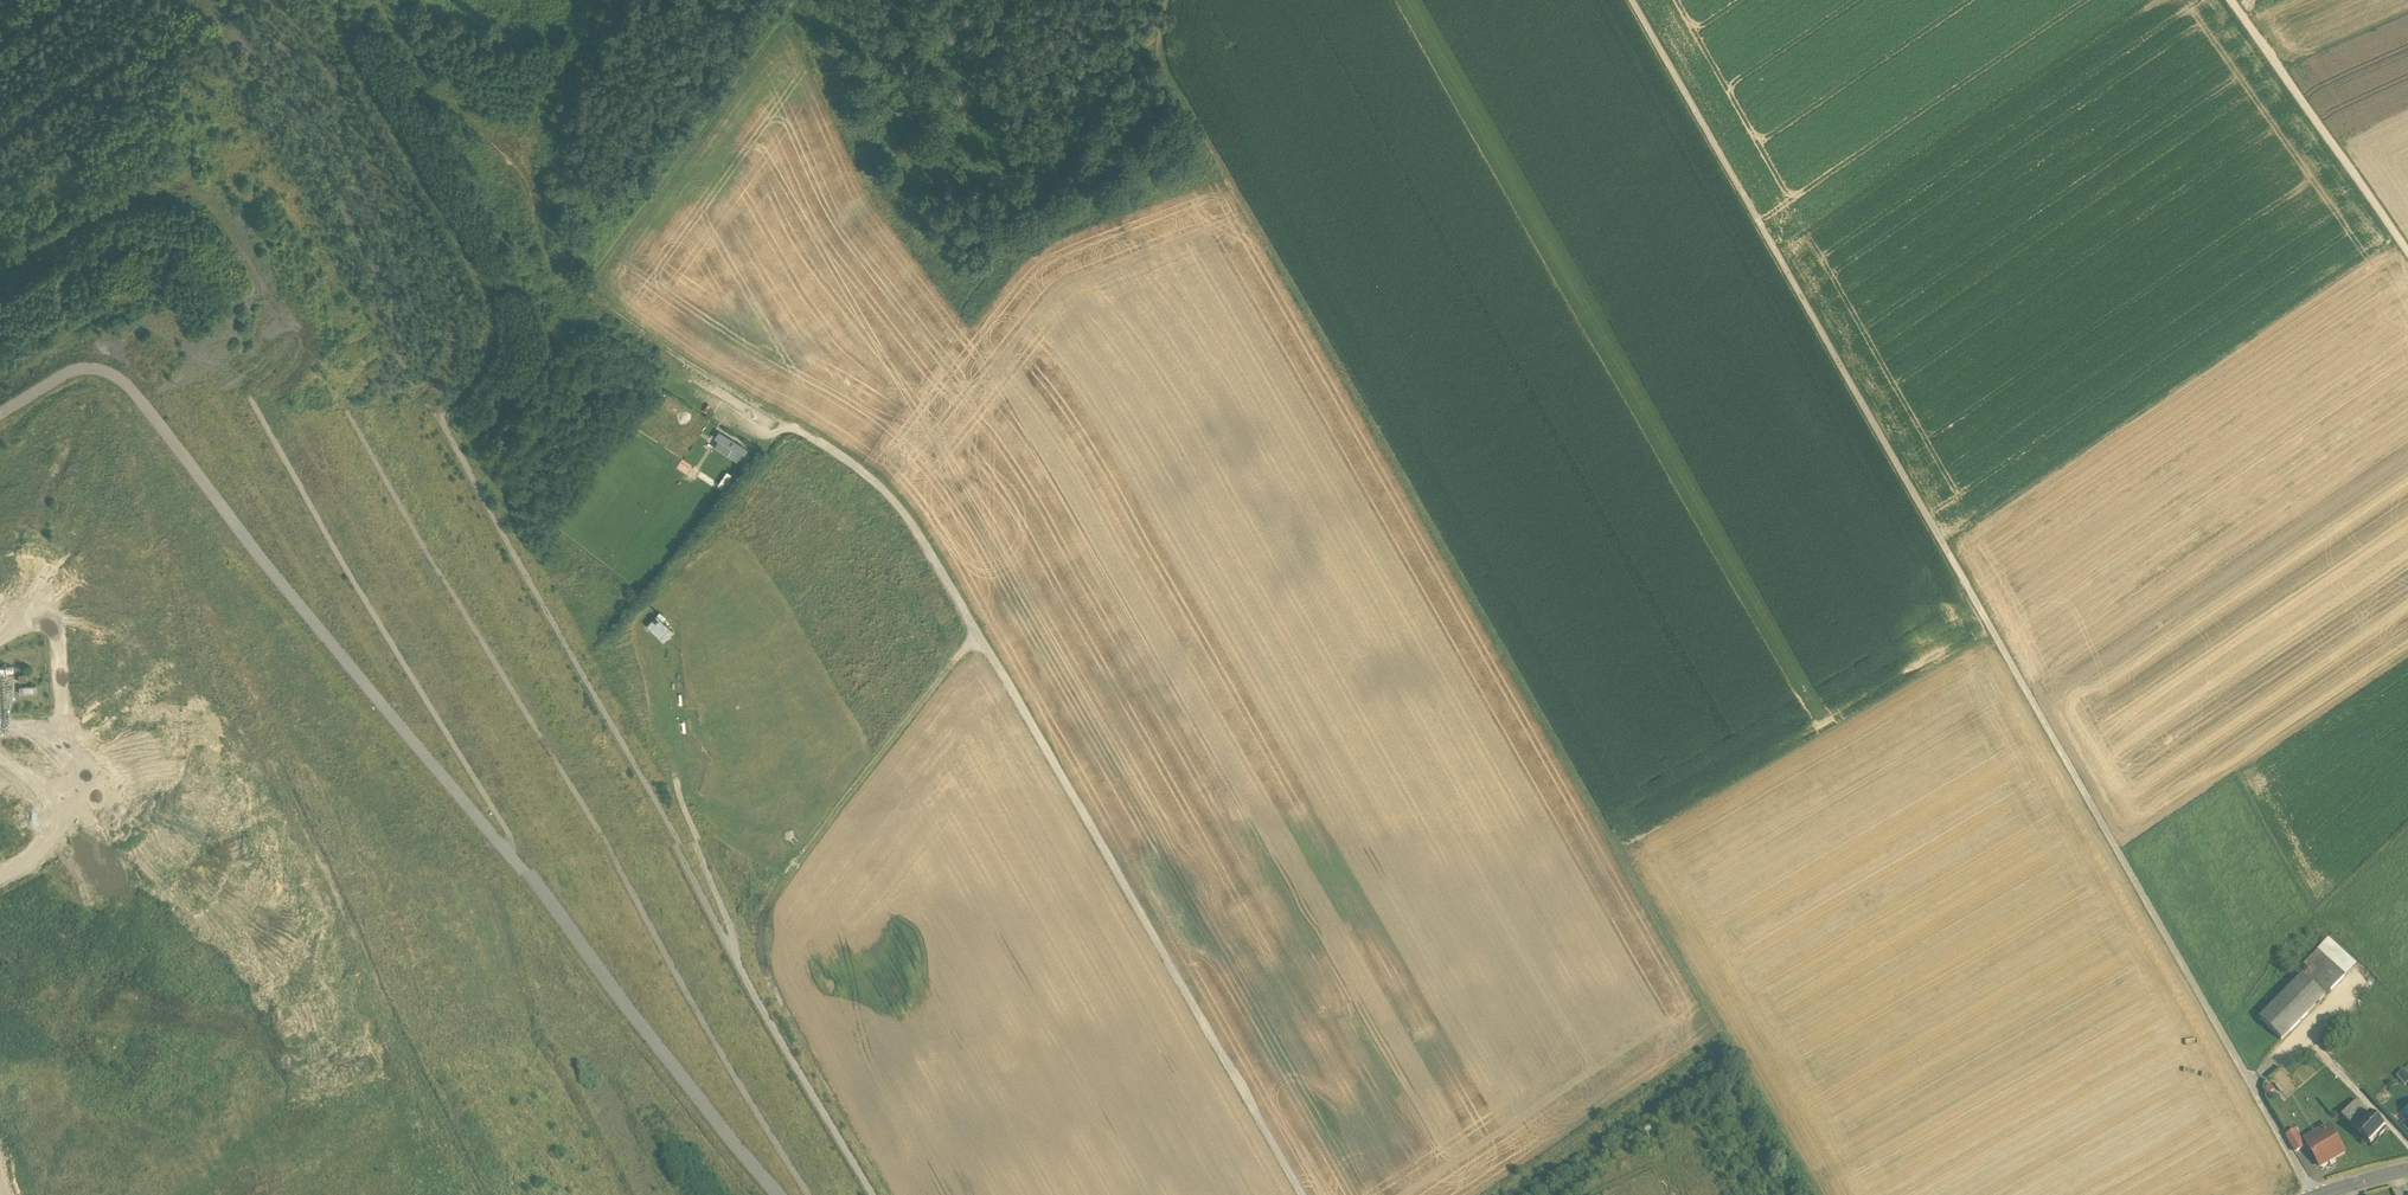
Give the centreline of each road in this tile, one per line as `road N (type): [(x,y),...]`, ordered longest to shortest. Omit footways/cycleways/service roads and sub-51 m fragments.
road 1 (track): [(2317,1194),(1635,0)]
road 2 (track): [(1296,288),(1822,1194)]
road 3 (track): [(294,326),(219,408),(200,443),(189,517),(196,568),(249,690),(423,874),(549,1042),(591,1194)]
road 4 (track): [(443,420),(876,1194)]
road 5 (track): [(1310,1194),(989,641)]
road 6 (track): [(0,941),(85,974),(112,1005),(303,1078),(422,1153)]
road 7 (track): [(354,1042),(153,844),(73,719)]
road 8 (track): [(586,301),(809,0)]
road 9 (track): [(586,301),(559,276),(515,173),(382,13)]
road 10 (track): [(760,909),(989,641)]
road 11 (track): [(873,477),(586,301)]
road 12 (track): [(739,946),(699,843),(648,657)]
road 13 (track): [(2407,237),(2240,0)]
road 14 (track): [(1296,288),(1168,69),(1164,38)]
road 15 (track): [(73,719),(57,614),(60,563),(85,467)]
road 16 (track): [(989,641),(896,499),(873,477)]

